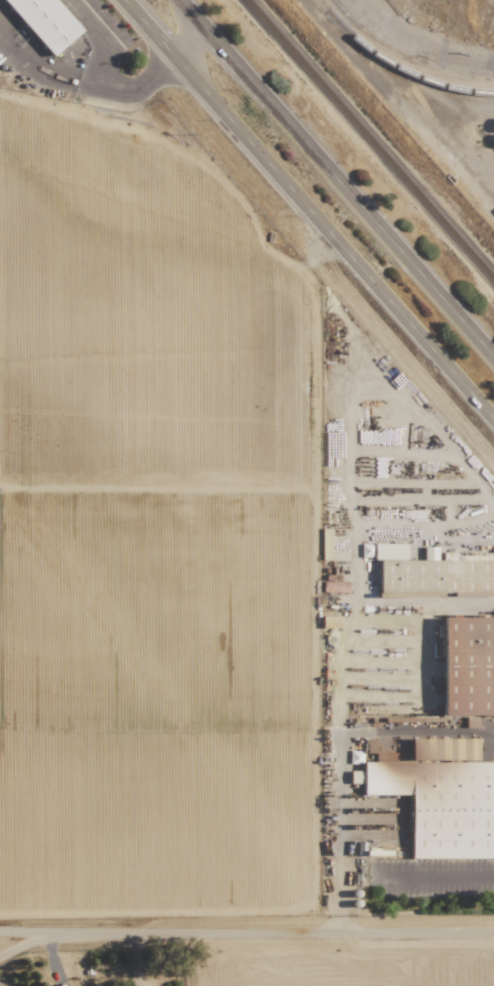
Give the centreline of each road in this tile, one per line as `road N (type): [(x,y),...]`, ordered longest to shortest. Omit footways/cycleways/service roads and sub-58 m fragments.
road 1 (primary): [(125,0),(493,421)]
road 2 (residential): [(6,945),(493,937)]
road 3 (primary): [(493,358),(179,0)]

